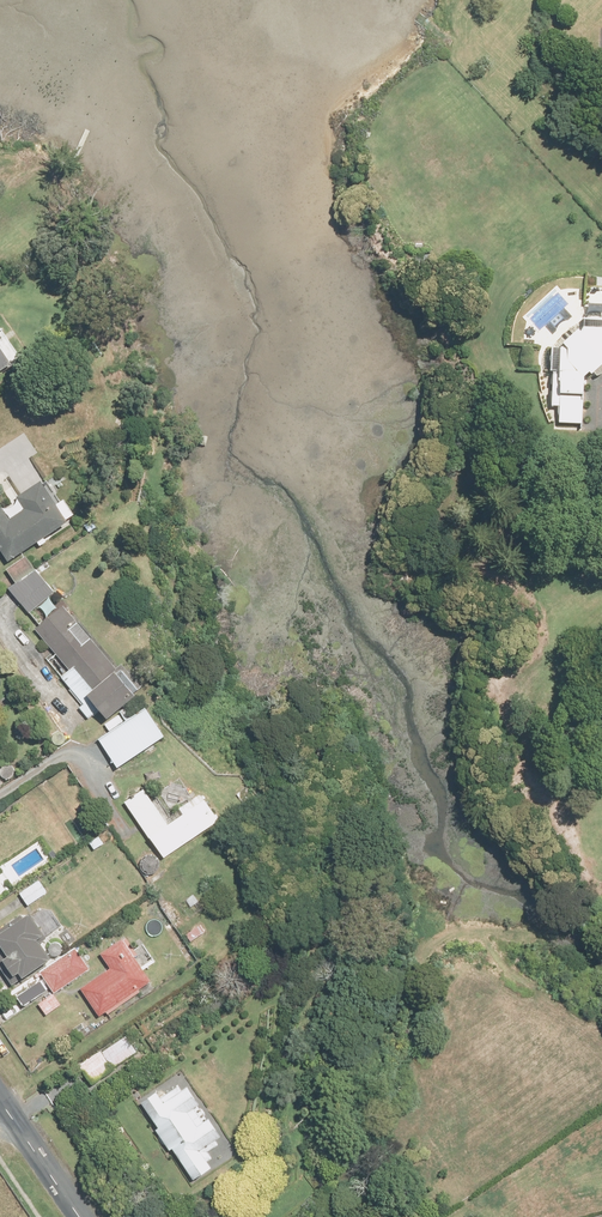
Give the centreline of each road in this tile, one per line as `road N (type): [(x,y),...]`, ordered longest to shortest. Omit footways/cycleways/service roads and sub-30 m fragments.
road 1 (residential): [(0,1087),(87,1216)]

